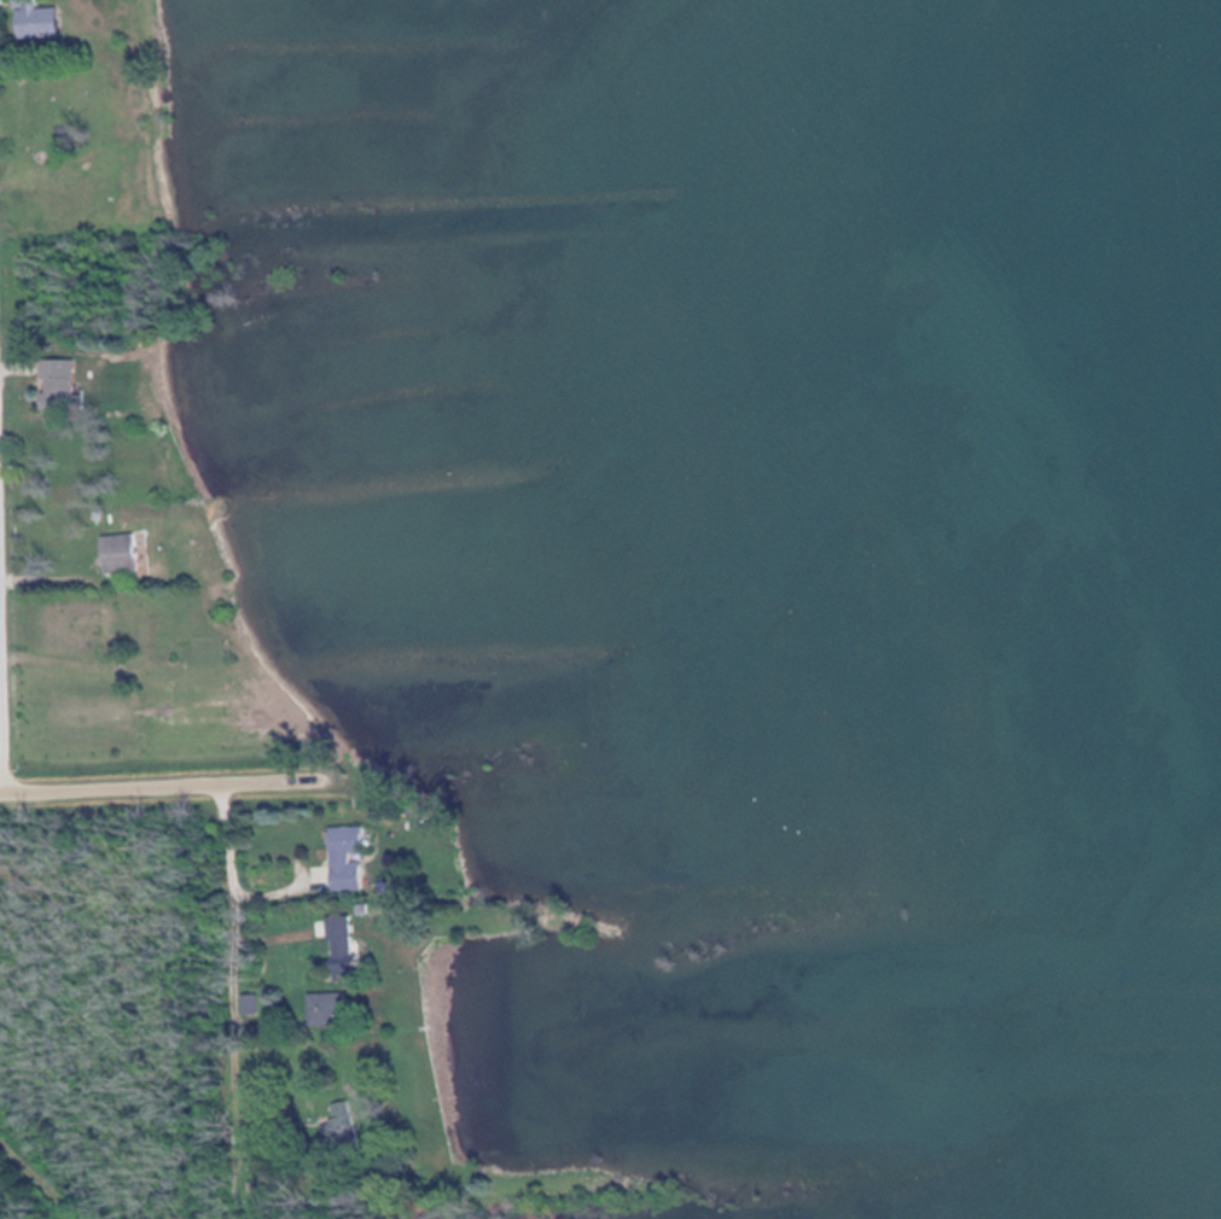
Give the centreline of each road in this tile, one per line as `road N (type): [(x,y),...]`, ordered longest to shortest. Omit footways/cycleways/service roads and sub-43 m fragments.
road 1 (residential): [(220,782),(234,835),(228,1101)]
road 2 (residential): [(0,788),(319,780)]
road 3 (track): [(0,1123),(85,1218)]

